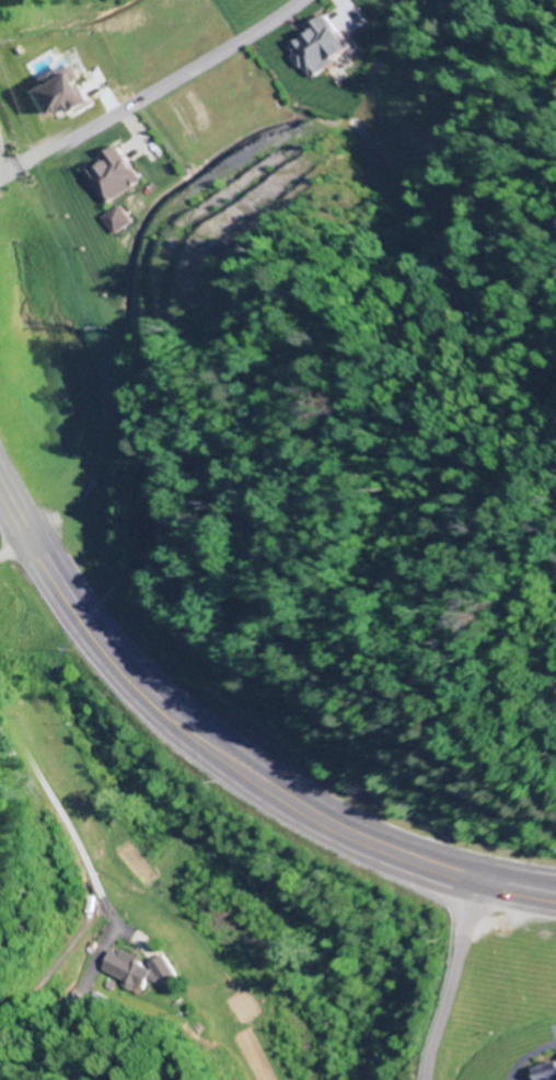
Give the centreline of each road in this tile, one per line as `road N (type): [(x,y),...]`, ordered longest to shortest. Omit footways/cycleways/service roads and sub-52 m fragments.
road 1 (trunk): [(0,485),(103,647),(222,764),(354,844),(467,885),(555,903)]
road 2 (residential): [(33,162),(304,0)]
road 3 (residential): [(0,735),(53,814),(115,934),(83,984)]
road 4 (residential): [(435,1079),(467,885)]

